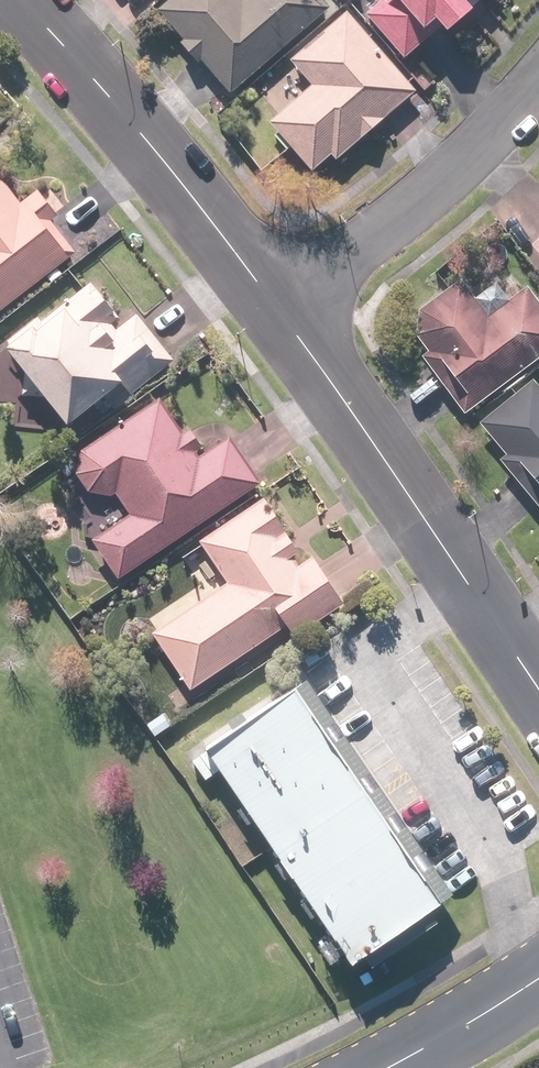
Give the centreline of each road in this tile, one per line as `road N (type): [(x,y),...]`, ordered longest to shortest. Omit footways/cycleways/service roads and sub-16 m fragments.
road 1 (residential): [(538,691),(278,313)]
road 2 (residential): [(278,313),(20,0)]
road 3 (residential): [(278,313),(428,190),(538,77)]
road 4 (secondary): [(376,1067),(538,971)]

